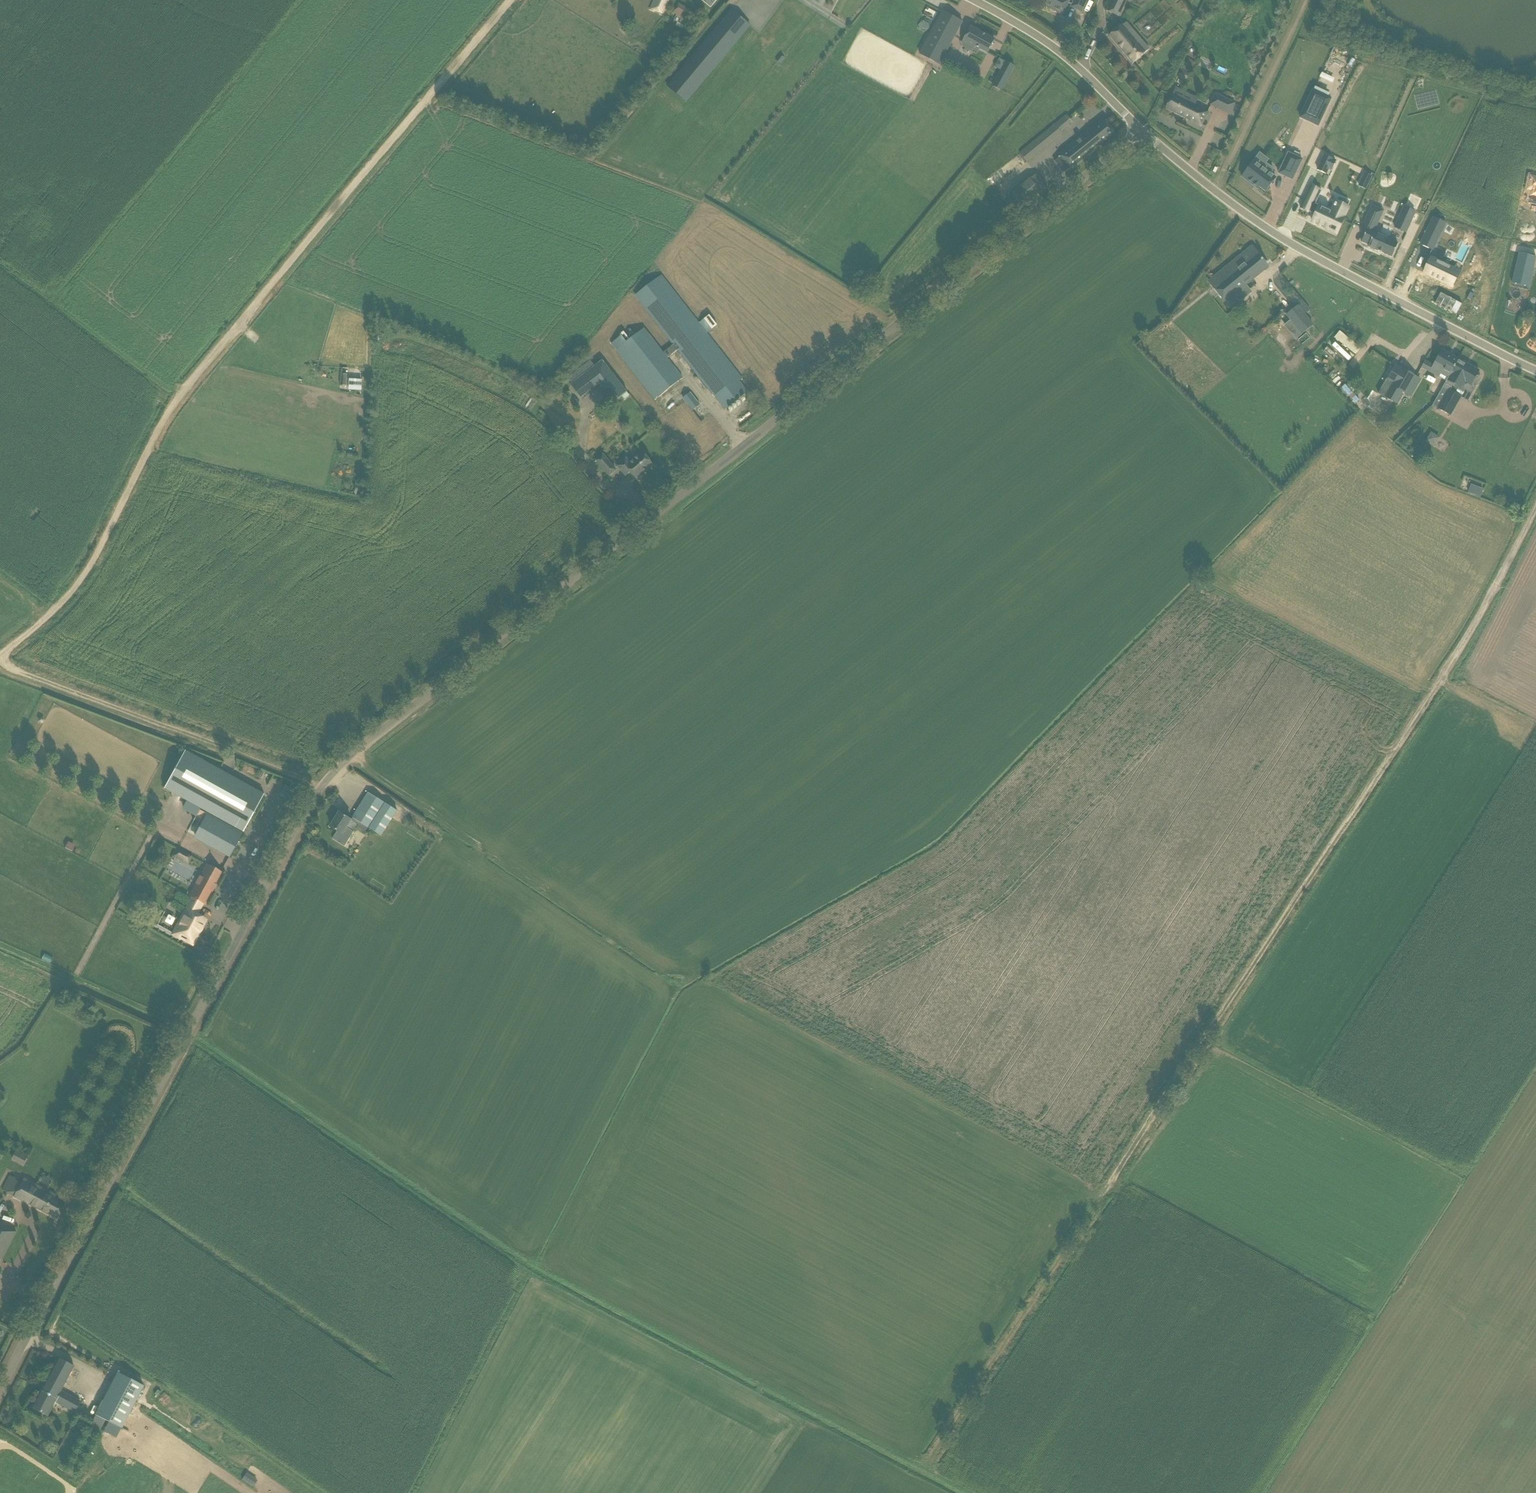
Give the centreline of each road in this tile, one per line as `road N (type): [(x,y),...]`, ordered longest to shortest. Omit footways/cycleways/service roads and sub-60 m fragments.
road 1 (unclassified): [(0,1394),(320,780),(809,402),(1141,130)]
road 2 (track): [(509,0),(206,361),(172,406),(102,547),(63,601),(0,656)]
road 3 (track): [(1099,1201),(1444,673),(1535,506)]
road 4 (unclassified): [(1535,373),(1293,246),(1141,130)]
road 5 (track): [(0,663),(320,780)]
road 6 (unclassified): [(1141,130),(1071,60),(972,0)]

